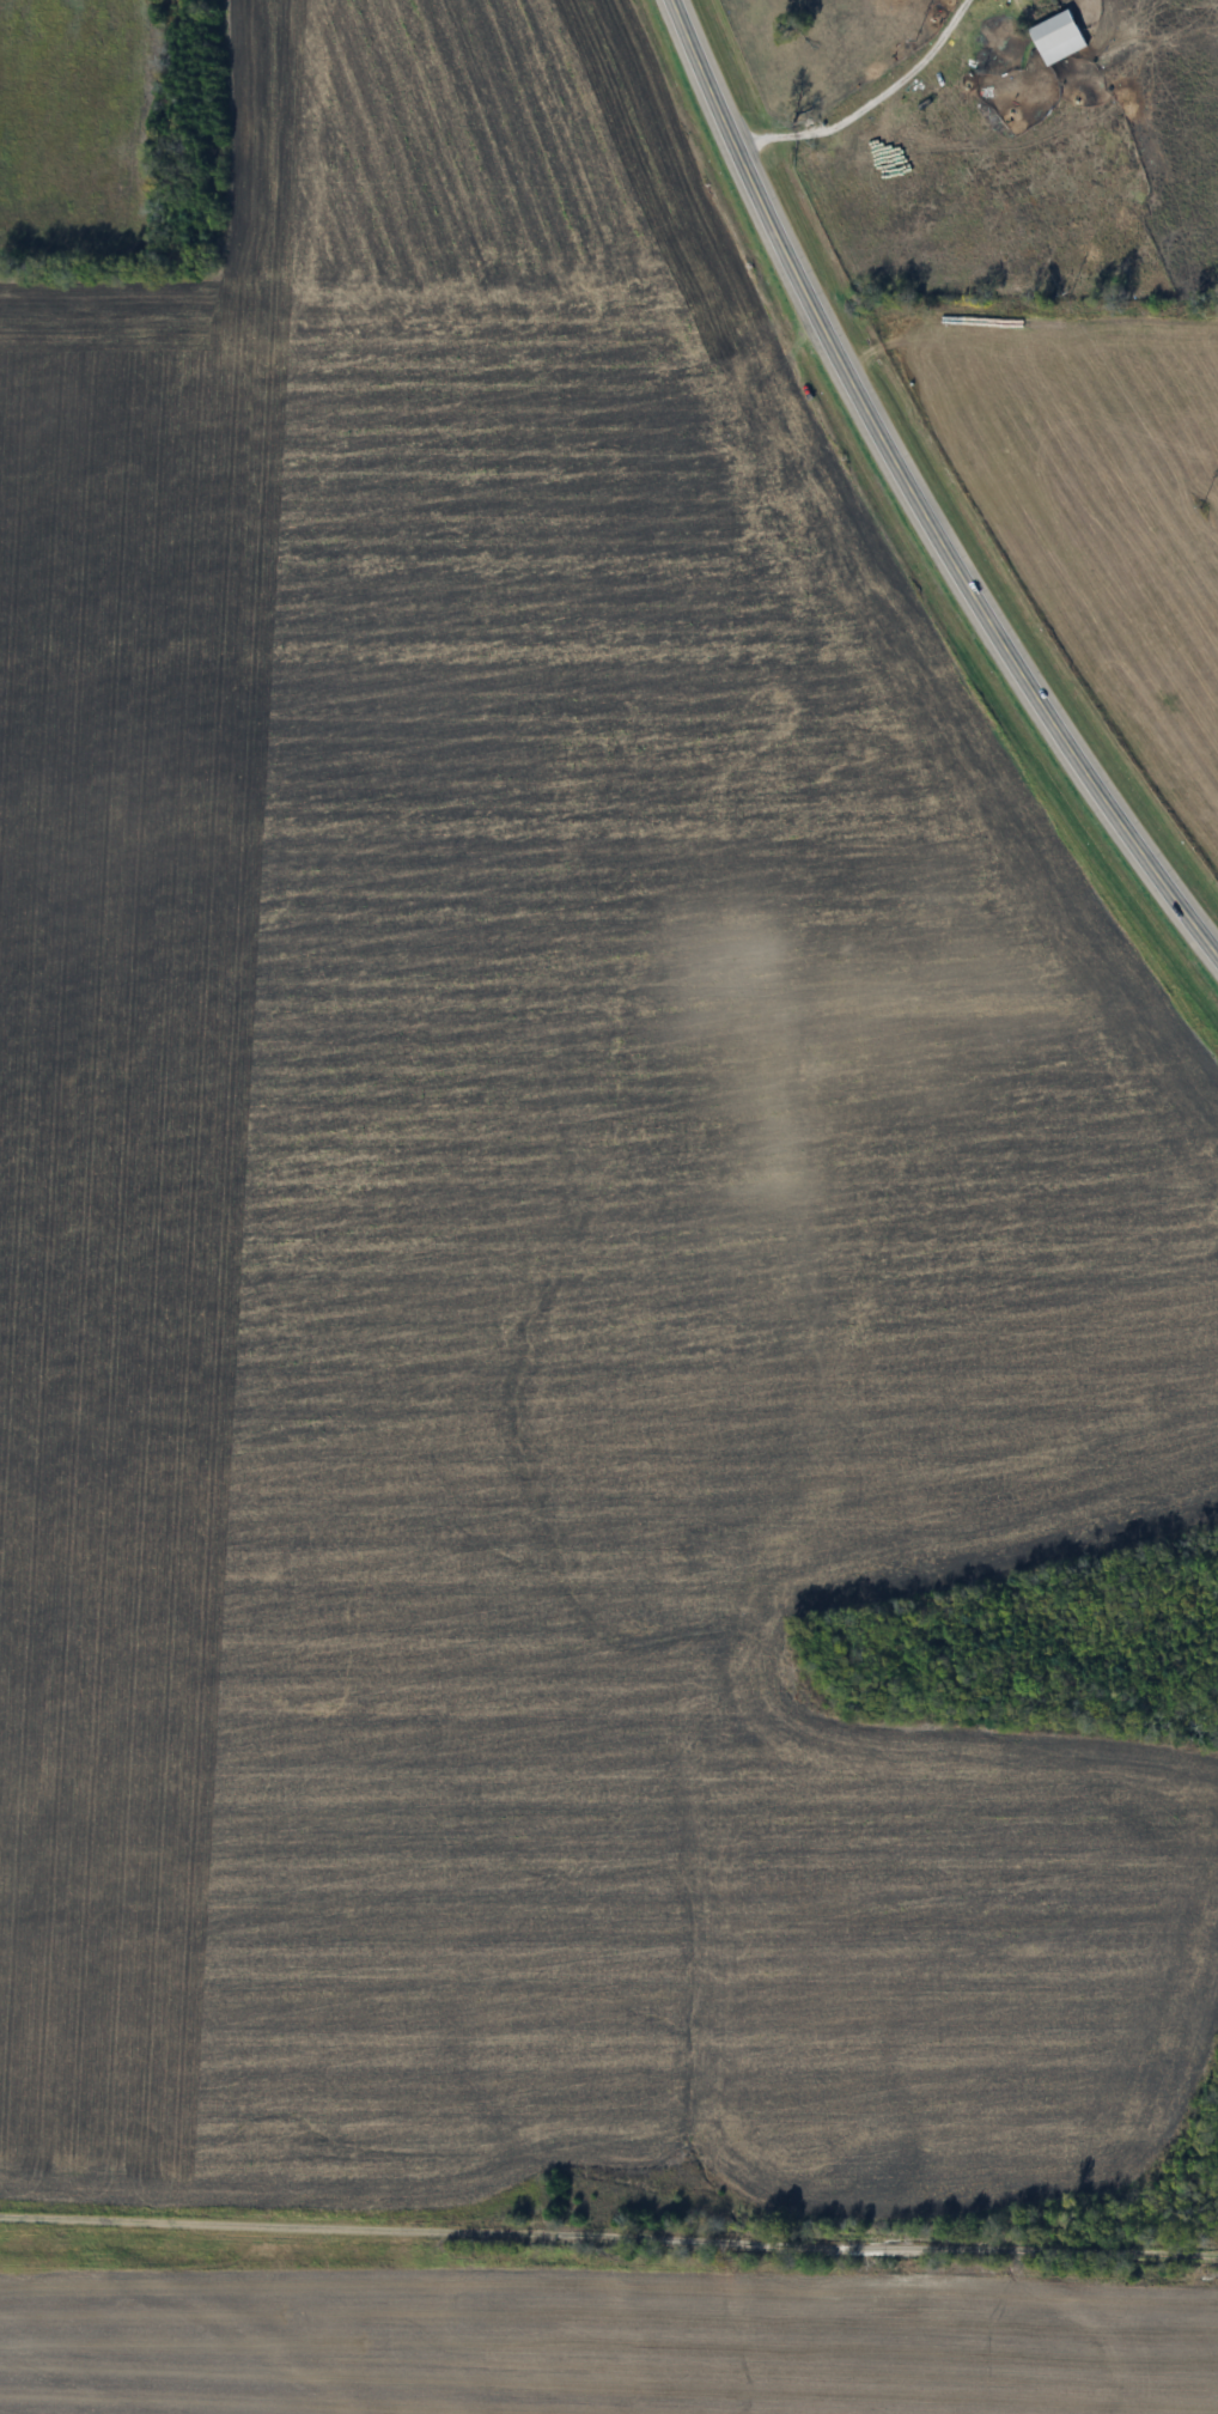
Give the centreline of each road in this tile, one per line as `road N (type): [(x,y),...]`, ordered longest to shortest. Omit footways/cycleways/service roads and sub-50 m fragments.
road 1 (residential): [(1217,2250),(506,2251),(0,2231)]
road 2 (primary): [(1217,939),(1095,778),(961,558),(821,303),(679,0)]

